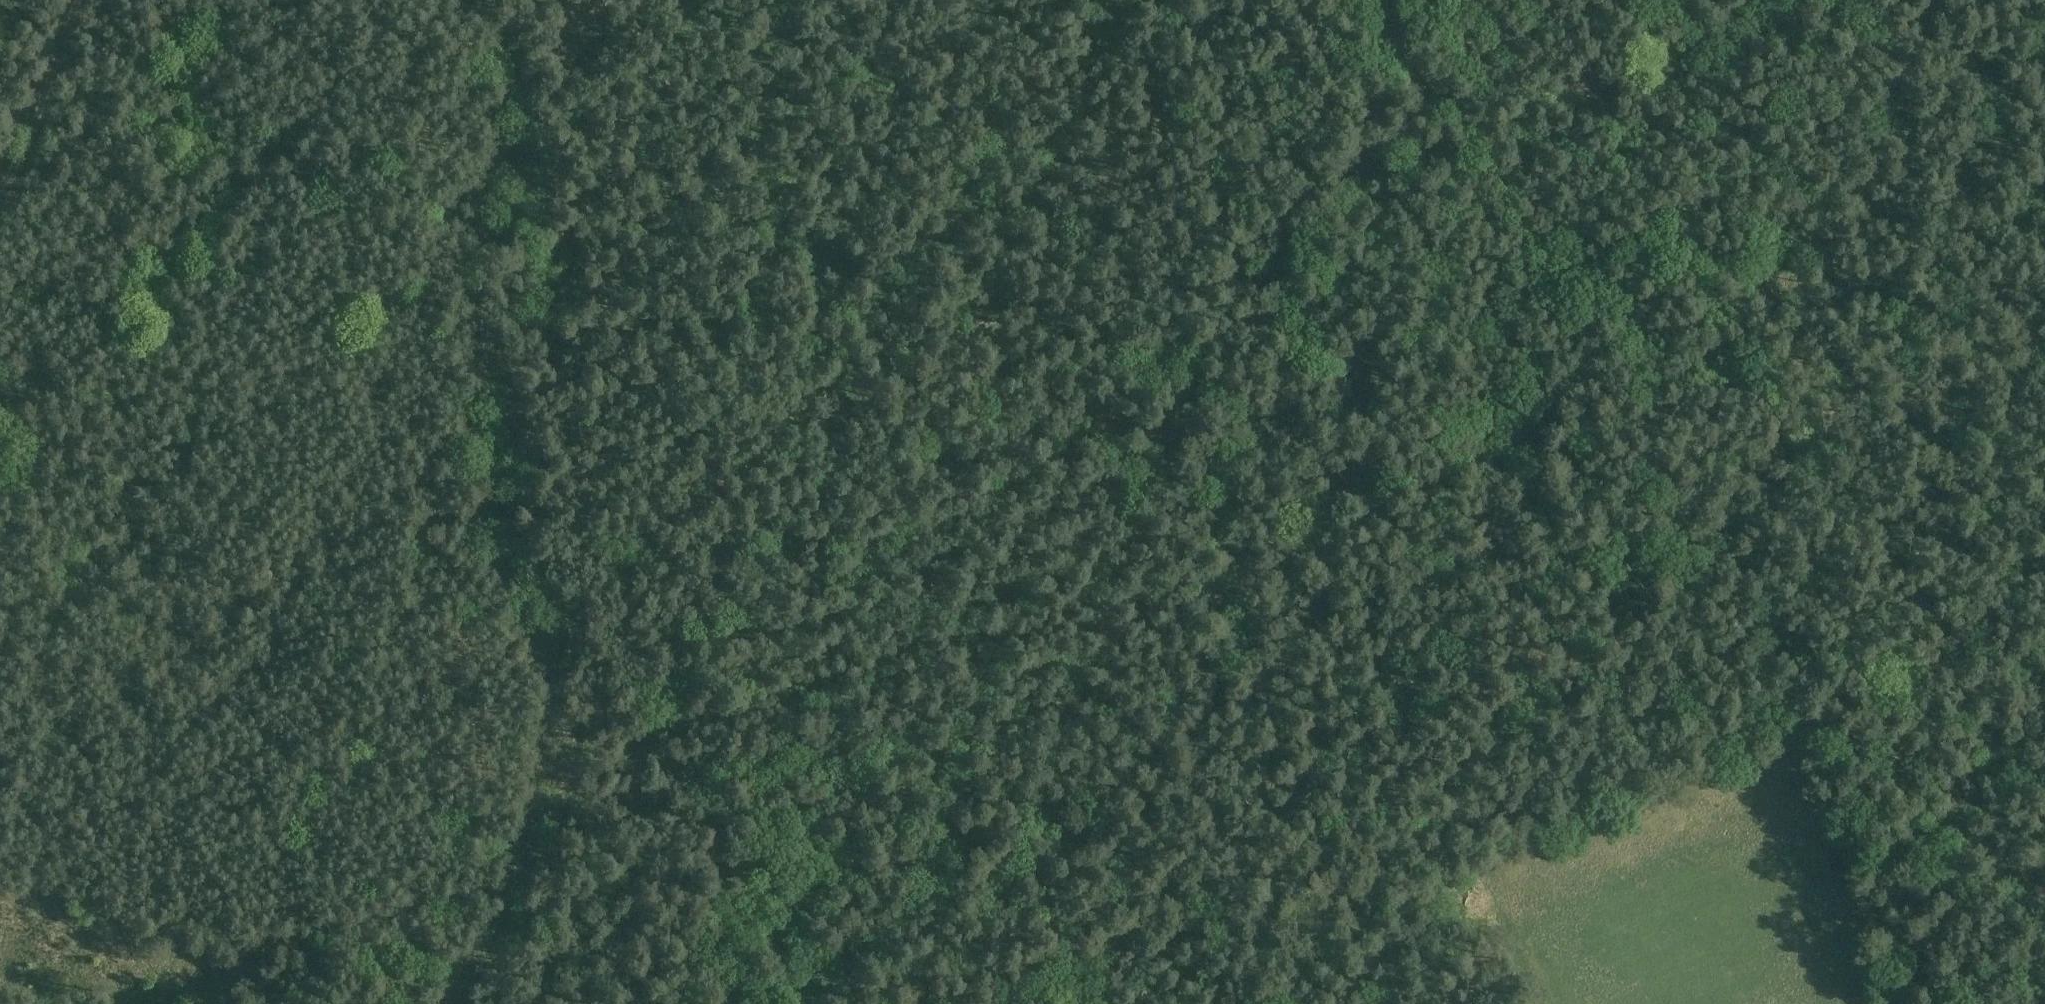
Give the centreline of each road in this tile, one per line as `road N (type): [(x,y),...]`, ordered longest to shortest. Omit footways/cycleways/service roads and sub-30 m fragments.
road 1 (track): [(55,0),(0,143)]

